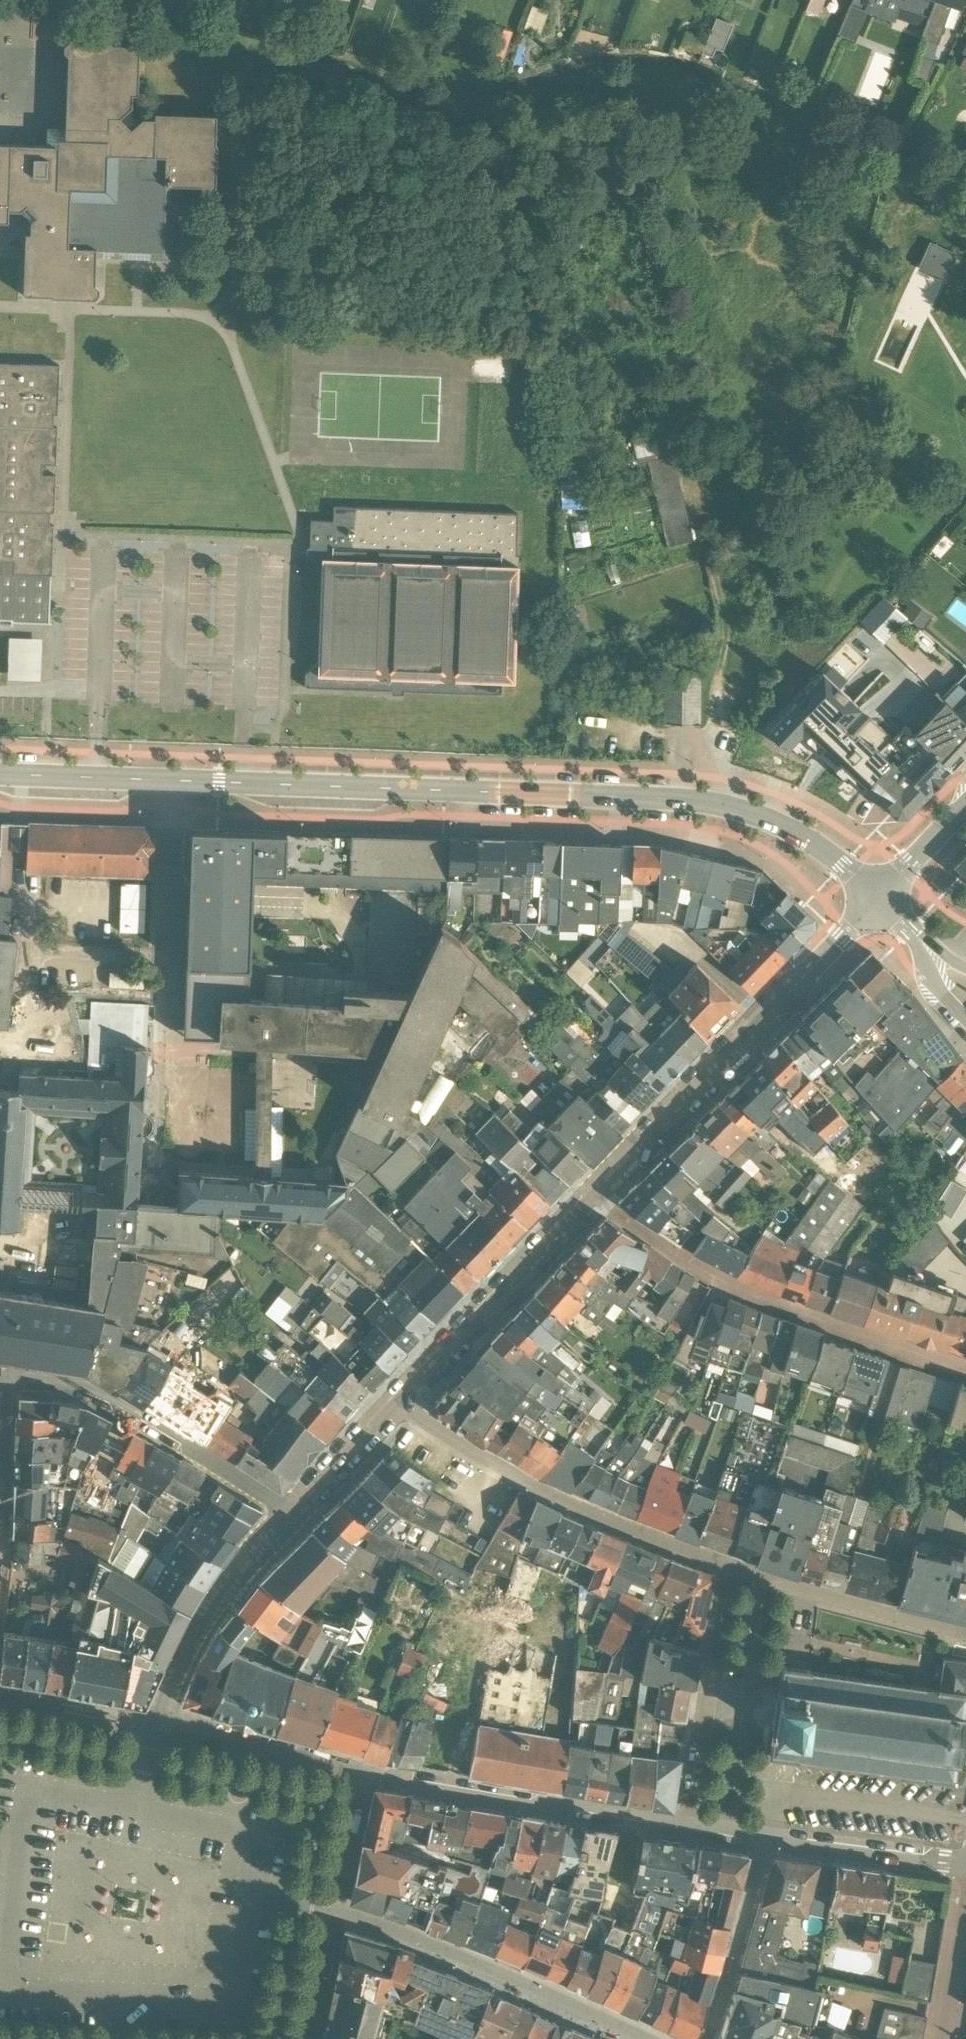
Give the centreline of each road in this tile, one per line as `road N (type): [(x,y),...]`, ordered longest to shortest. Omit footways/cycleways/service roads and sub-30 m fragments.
road 1 (tertiary): [(878,894),(800,833),(704,798),(0,772)]
road 2 (residential): [(878,894),(596,1196)]
road 3 (residential): [(596,1196),(729,1284),(965,1372)]
road 4 (residential): [(395,1399),(522,1480),(723,1563)]
road 5 (residential): [(688,1824),(571,1806),(545,1810),(355,1777)]
road 6 (residential): [(328,1910),(640,2038)]
road 7 (residential): [(290,1510),(129,1411),(53,1381),(4,1379)]
road 8 (residential): [(596,1196),(395,1399)]
road 9 (residential): [(290,1510),(180,1648),(163,1734)]
road 10 (residential): [(688,1824),(723,1563)]
road 11 (residential): [(723,1563),(965,1637)]
road 12 (residential): [(119,1996),(232,2000),(253,1889)]
road 13 (residential): [(763,1836),(705,2038)]
road 14 (residential): [(965,1866),(763,1836)]
road 15 (residential): [(0,1581),(4,1379)]
road 16 (residential): [(355,1777),(163,1734)]
road 17 (residential): [(253,1889),(264,1829),(139,1802)]
road 18 (residential): [(139,1802),(20,1779),(11,1839)]
road 19 (residential): [(395,1399),(290,1510)]
road 20 (residential): [(943,2038),(965,1912)]
road 21 (tertiary): [(965,803),(878,894)]

